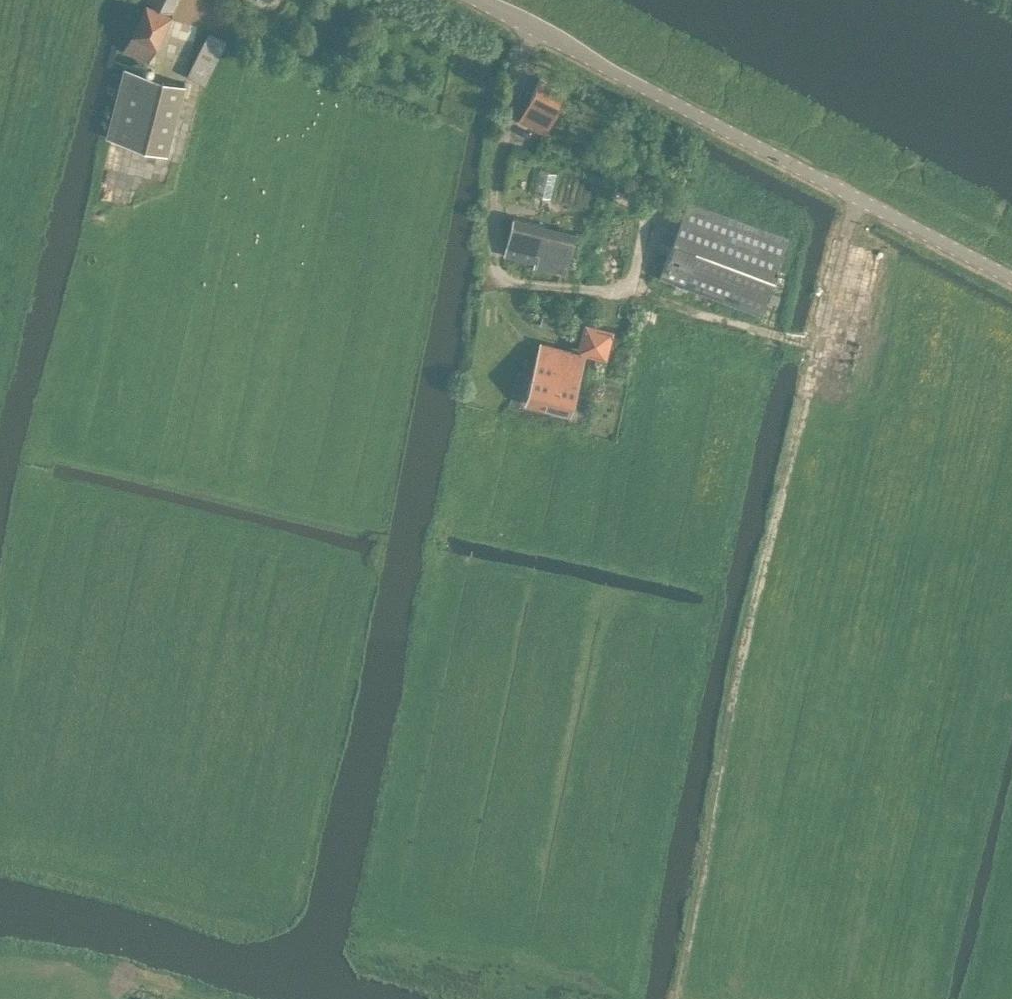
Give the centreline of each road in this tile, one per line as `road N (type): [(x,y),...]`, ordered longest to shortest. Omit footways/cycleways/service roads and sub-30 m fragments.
road 1 (track): [(680,998),(729,719),(819,343)]
road 2 (tertiary): [(1011,278),(477,0)]
road 3 (track): [(508,285),(629,294),(803,348),(819,343),(860,199)]

